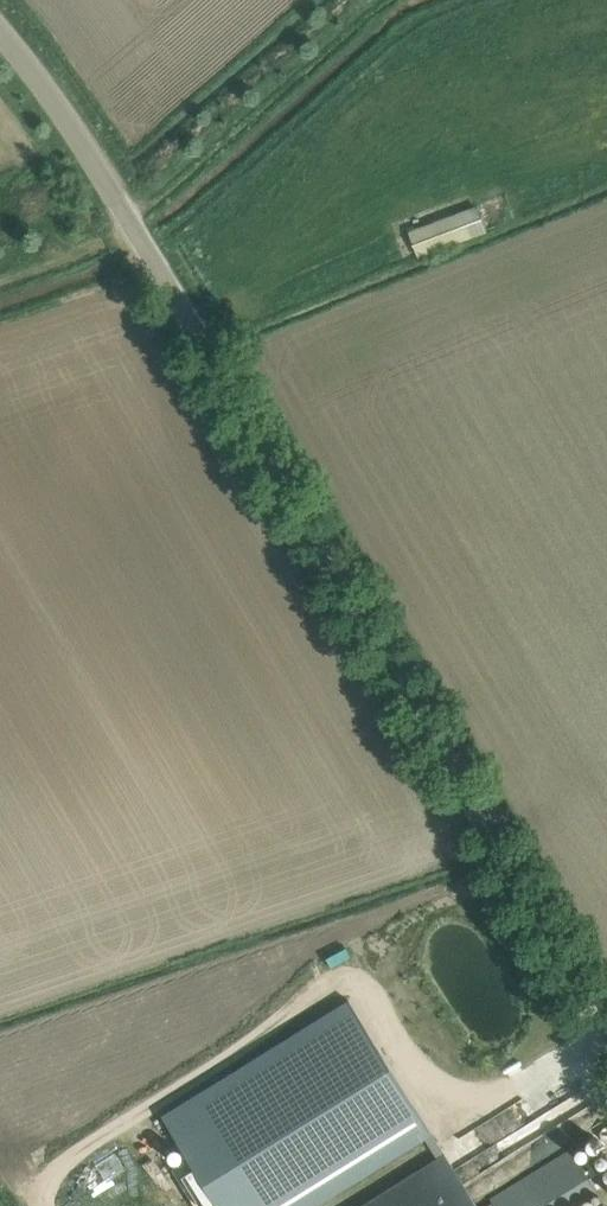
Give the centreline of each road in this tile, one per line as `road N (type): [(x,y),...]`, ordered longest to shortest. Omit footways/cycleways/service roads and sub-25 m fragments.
road 1 (unclassified): [(606,1033),(200,336),(72,125),(0,32)]
road 2 (track): [(385,0),(109,237),(0,279)]

